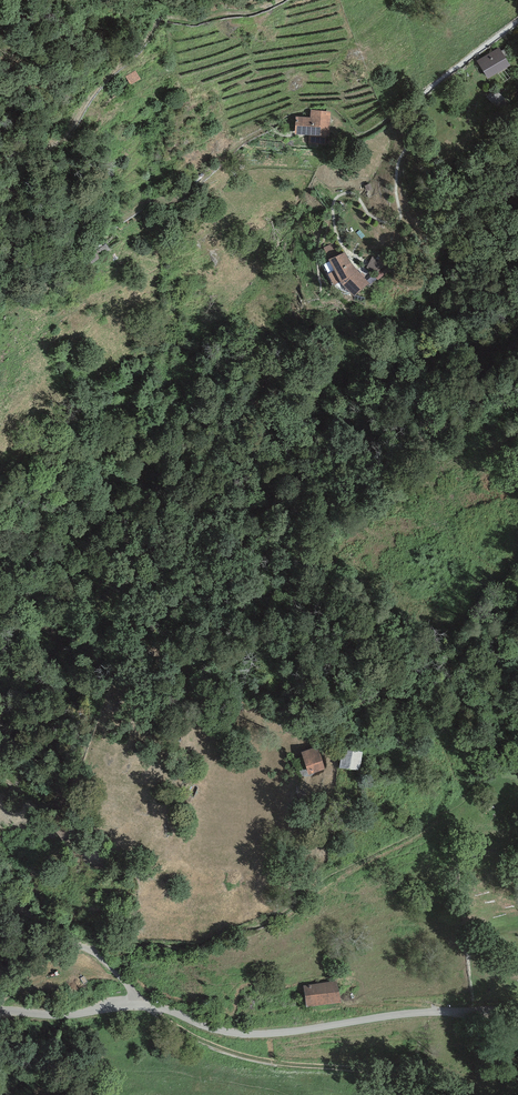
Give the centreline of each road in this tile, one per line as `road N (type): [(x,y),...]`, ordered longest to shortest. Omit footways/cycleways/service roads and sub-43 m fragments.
road 1 (track): [(456,799),(417,832),(327,878),(268,922),(195,949),(93,948),(147,1005),(205,1043),(257,1062),(403,1076),(430,1094)]
road 2 (unclassified): [(517,1013),(241,1034),(147,1005),(66,1016),(0,1013)]
road 3 (track): [(517,17),(379,127),(358,137),(252,141),(167,203),(101,233)]
road 4 (track): [(274,0),(204,21),(161,21),(139,57),(87,107),(0,165)]

